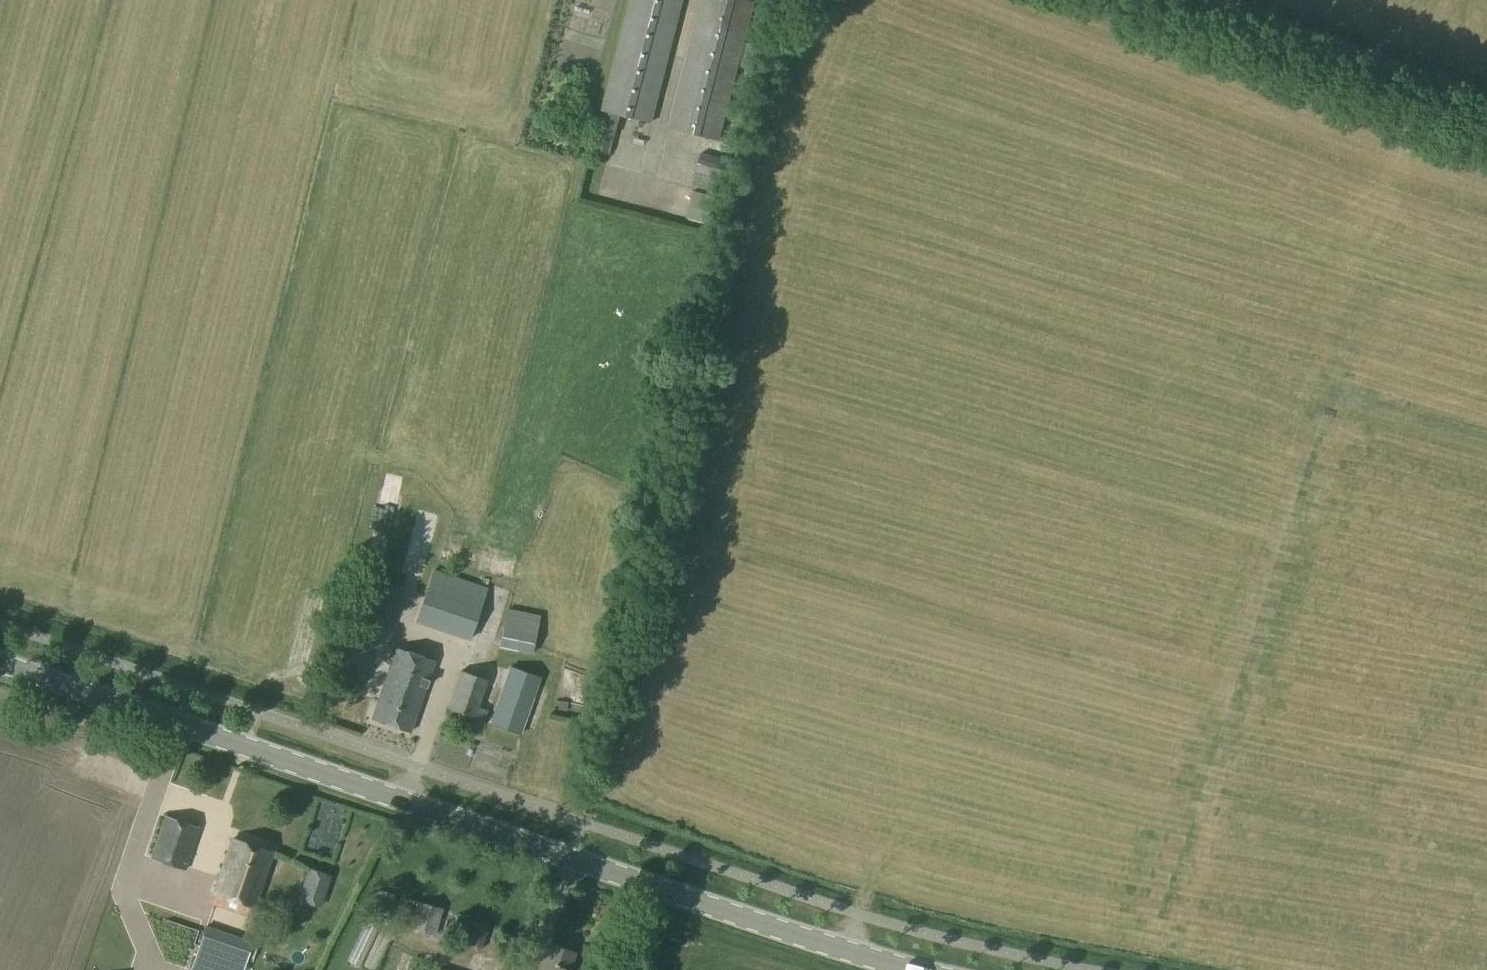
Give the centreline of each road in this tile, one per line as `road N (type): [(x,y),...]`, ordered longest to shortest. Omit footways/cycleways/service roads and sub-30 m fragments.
road 1 (secondary): [(917,969),(588,867),(0,663)]
road 2 (track): [(1486,99),(1218,0)]

